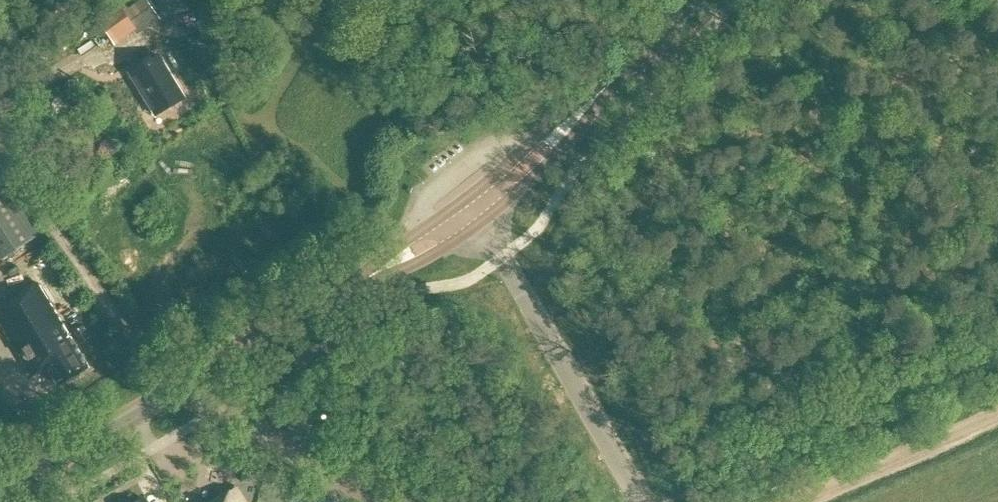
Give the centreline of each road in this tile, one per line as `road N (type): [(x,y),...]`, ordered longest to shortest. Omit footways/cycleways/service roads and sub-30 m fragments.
road 1 (unclassified): [(642,501),(477,226)]
road 2 (track): [(0,145),(140,350),(180,386)]
road 3 (residential): [(387,501),(180,386)]
road 4 (track): [(800,501),(997,417)]
road 5 (secondary): [(0,491),(180,386)]
road 6 (secondary): [(477,226),(554,159),(618,75)]
road 7 (secondary): [(618,75),(460,204)]
road 8 (secondary): [(180,386),(353,286)]
road 9 (secondary): [(353,286),(418,262),(477,226)]
road 10 (secondary): [(460,204),(353,286)]

